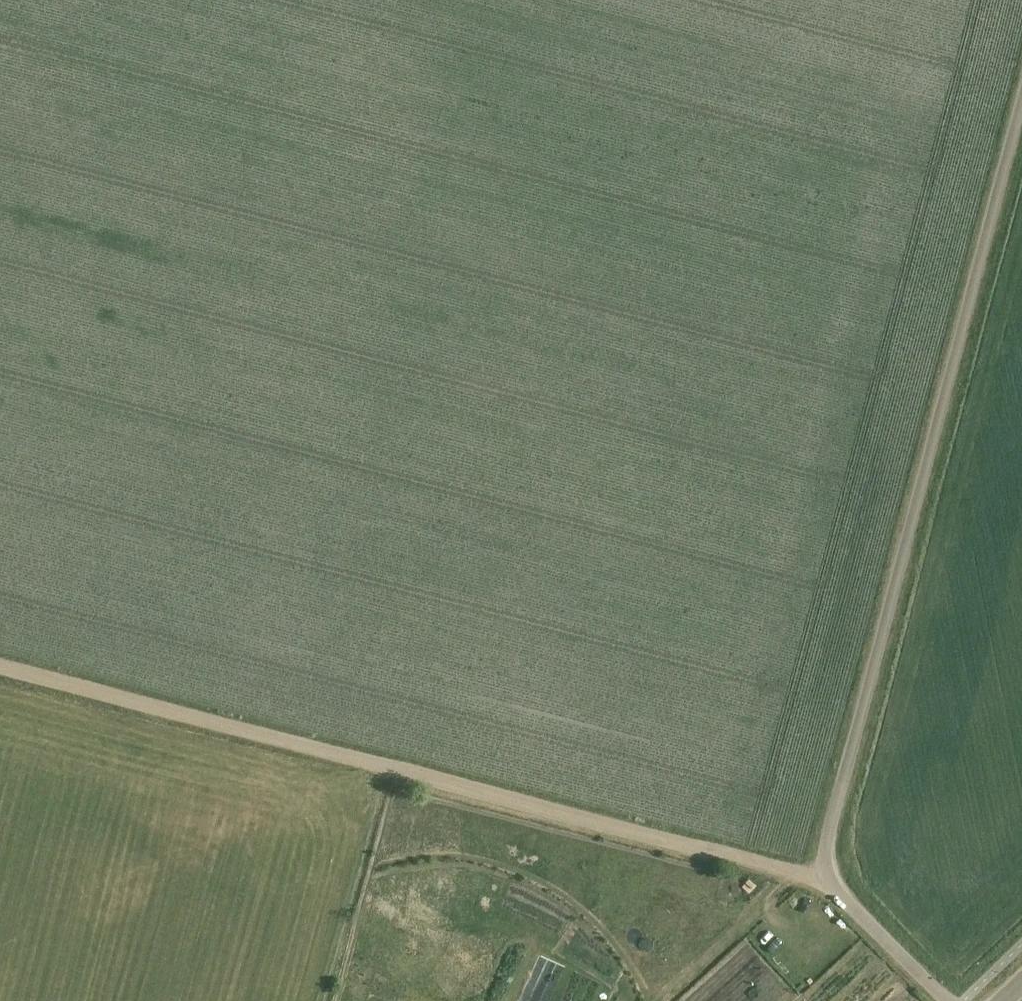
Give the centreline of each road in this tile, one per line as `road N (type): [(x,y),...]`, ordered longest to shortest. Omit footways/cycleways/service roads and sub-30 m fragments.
road 1 (unclassified): [(949,1000),(827,878),(828,841),(1021,104)]
road 2 (track): [(0,664),(827,878)]

